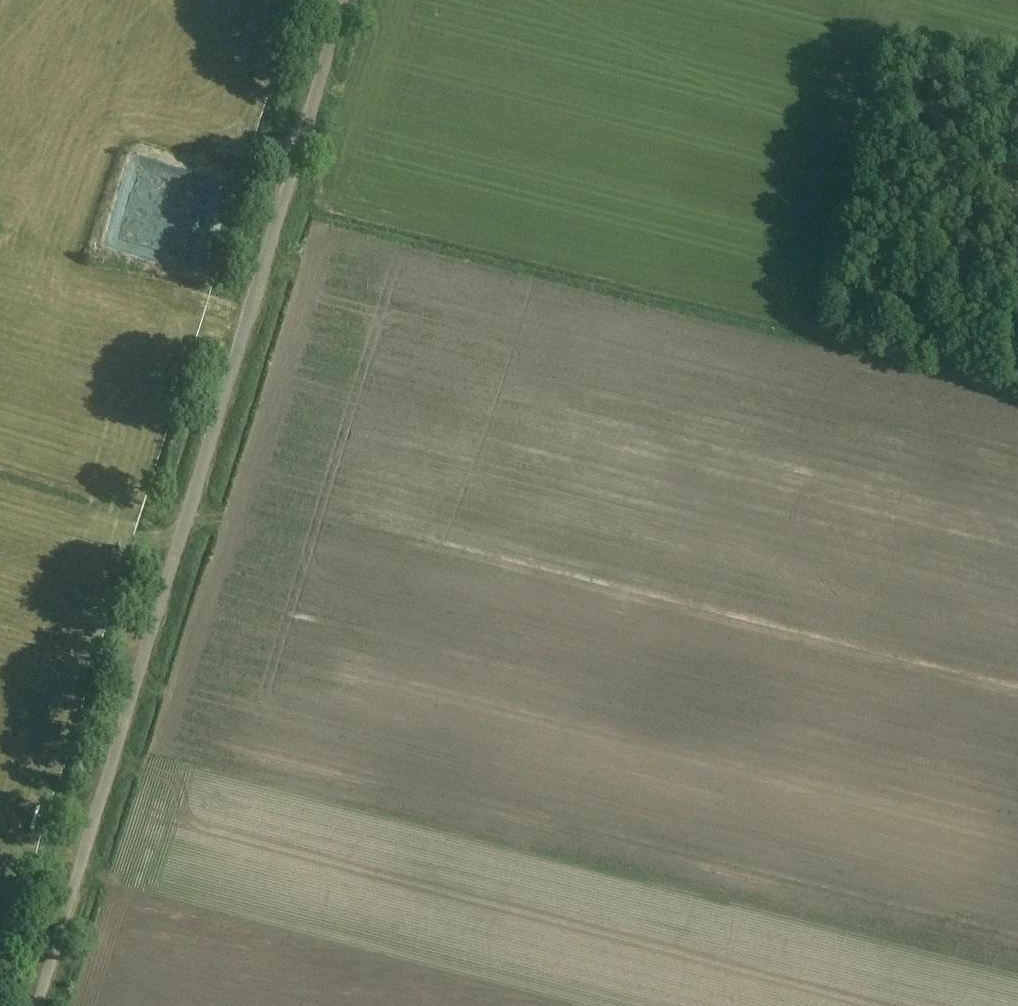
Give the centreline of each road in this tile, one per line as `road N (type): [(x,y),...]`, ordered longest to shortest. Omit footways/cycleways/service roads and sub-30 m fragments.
road 1 (unclassified): [(44,1005),(348,0)]

